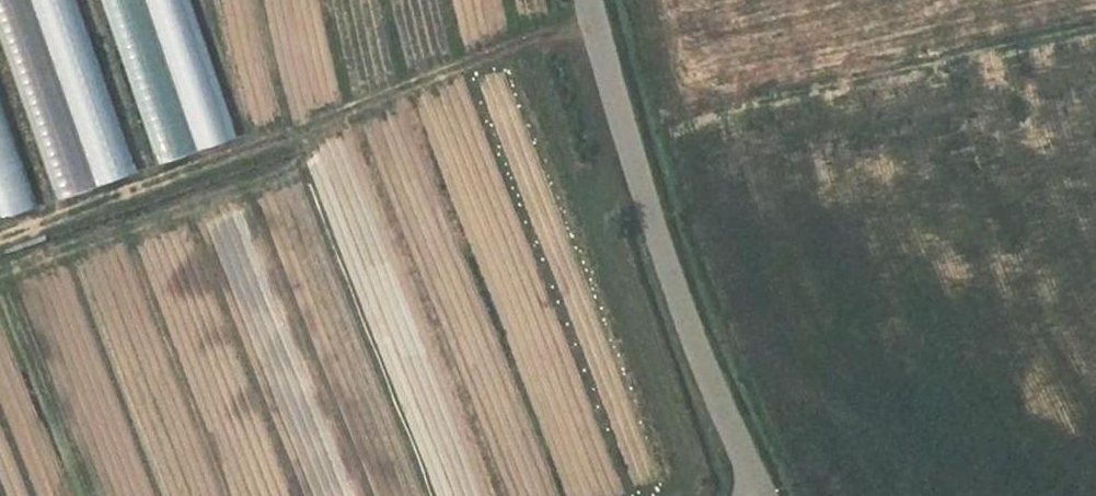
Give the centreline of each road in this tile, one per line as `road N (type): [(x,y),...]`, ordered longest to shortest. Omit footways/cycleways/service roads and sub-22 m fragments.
road 1 (track): [(522,44),(0,239)]
road 2 (unclassified): [(588,0),(676,293),(763,495)]

